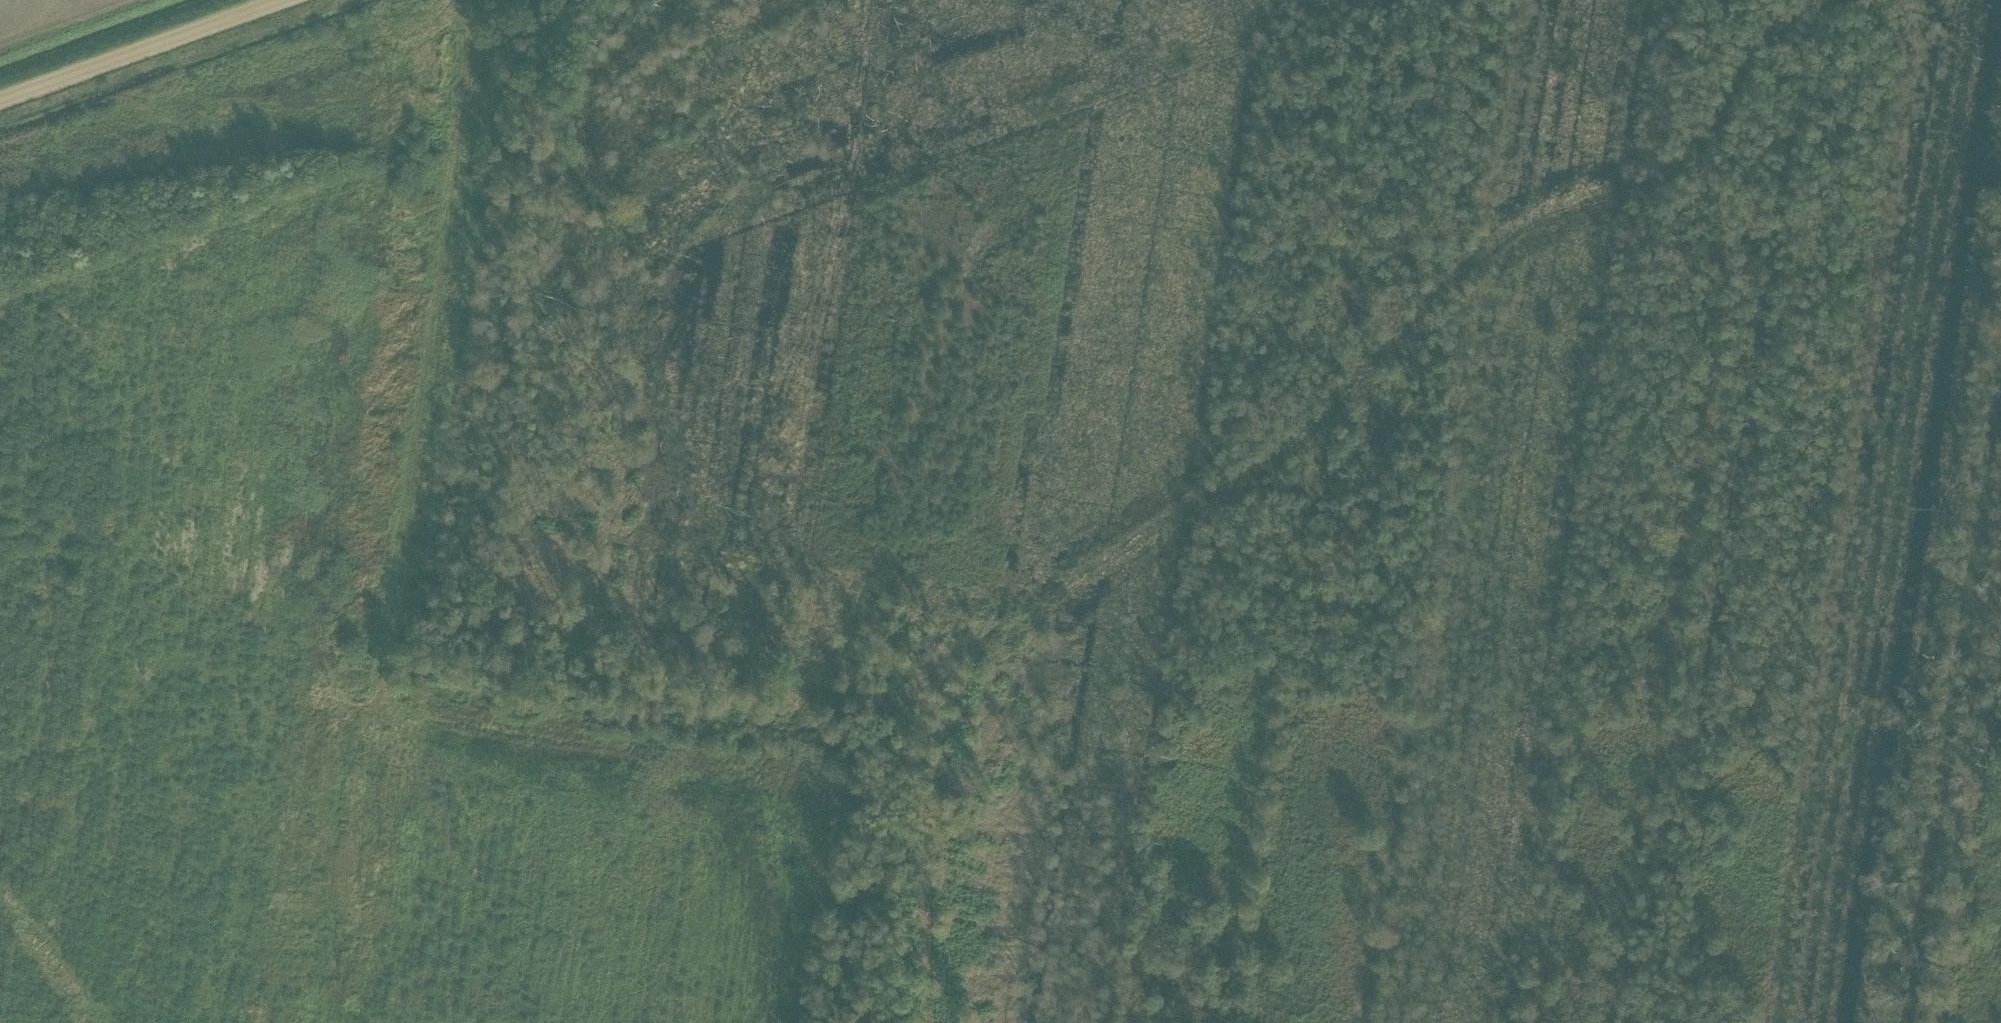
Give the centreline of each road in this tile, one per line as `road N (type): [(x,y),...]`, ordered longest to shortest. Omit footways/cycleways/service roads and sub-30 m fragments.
road 1 (unclassified): [(0,100),(279,0)]

